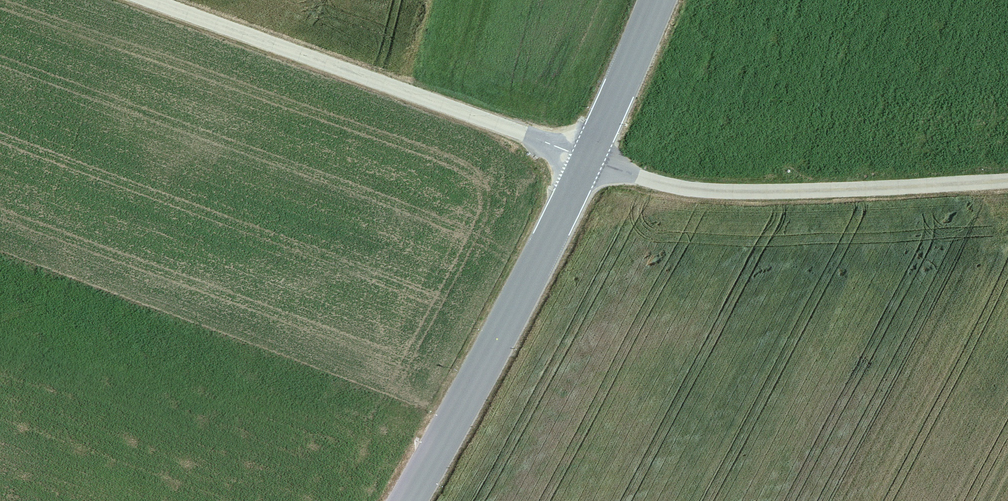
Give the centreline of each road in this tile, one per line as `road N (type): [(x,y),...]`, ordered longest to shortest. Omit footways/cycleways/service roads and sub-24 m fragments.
road 1 (unclassified): [(589,159),(146,0)]
road 2 (tertiary): [(405,500),(589,159)]
road 3 (tertiary): [(589,159),(657,0)]

